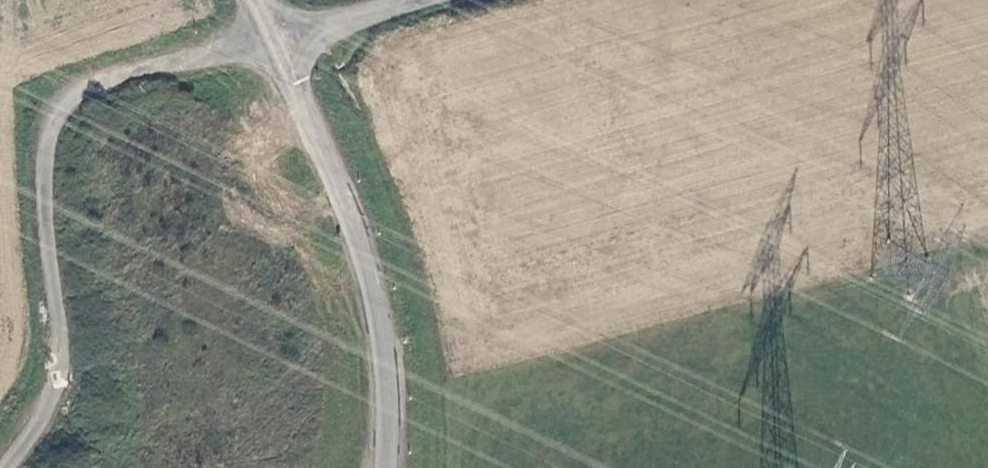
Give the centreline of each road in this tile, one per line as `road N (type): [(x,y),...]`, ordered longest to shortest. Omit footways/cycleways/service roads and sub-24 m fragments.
road 1 (track): [(429,467),(416,306),(388,207),(333,90),(268,36)]
road 2 (unclassified): [(384,467),(382,362),(364,255),(301,81),(268,36)]
road 3 (unclassified): [(268,36),(401,0)]

